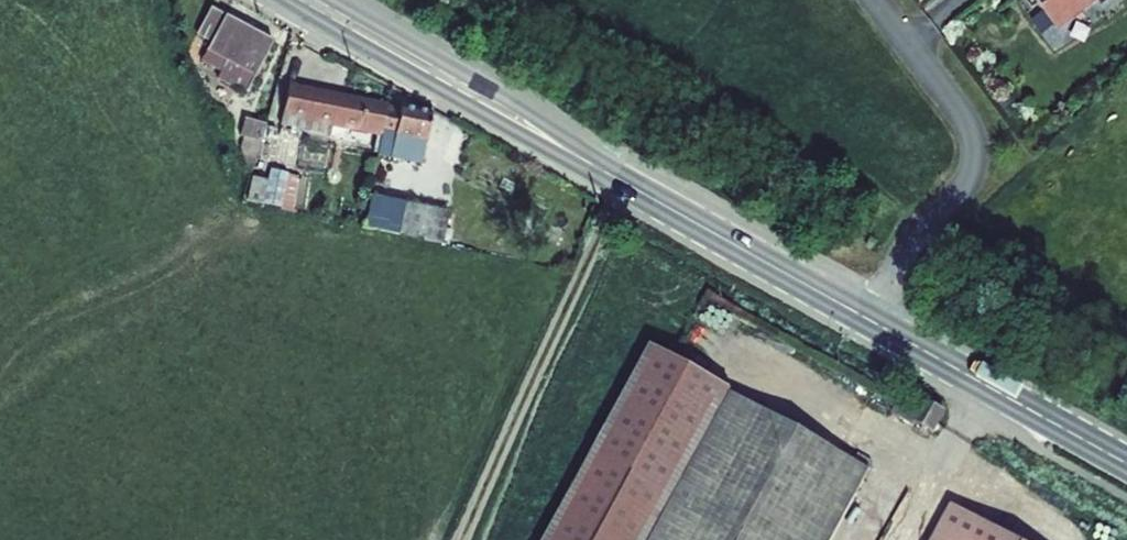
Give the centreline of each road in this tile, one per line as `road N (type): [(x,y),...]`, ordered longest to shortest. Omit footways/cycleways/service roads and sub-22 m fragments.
road 1 (track): [(622,181),(462,539)]
road 2 (residential): [(864,316),(967,183),(977,149),(962,114),(877,0)]
road 3 (secondary): [(287,0),(622,181)]
road 4 (secondary): [(622,181),(526,111),(334,0)]
road 5 (secondary): [(864,316),(1126,461)]
road 6 (secondary): [(622,181),(864,316)]

